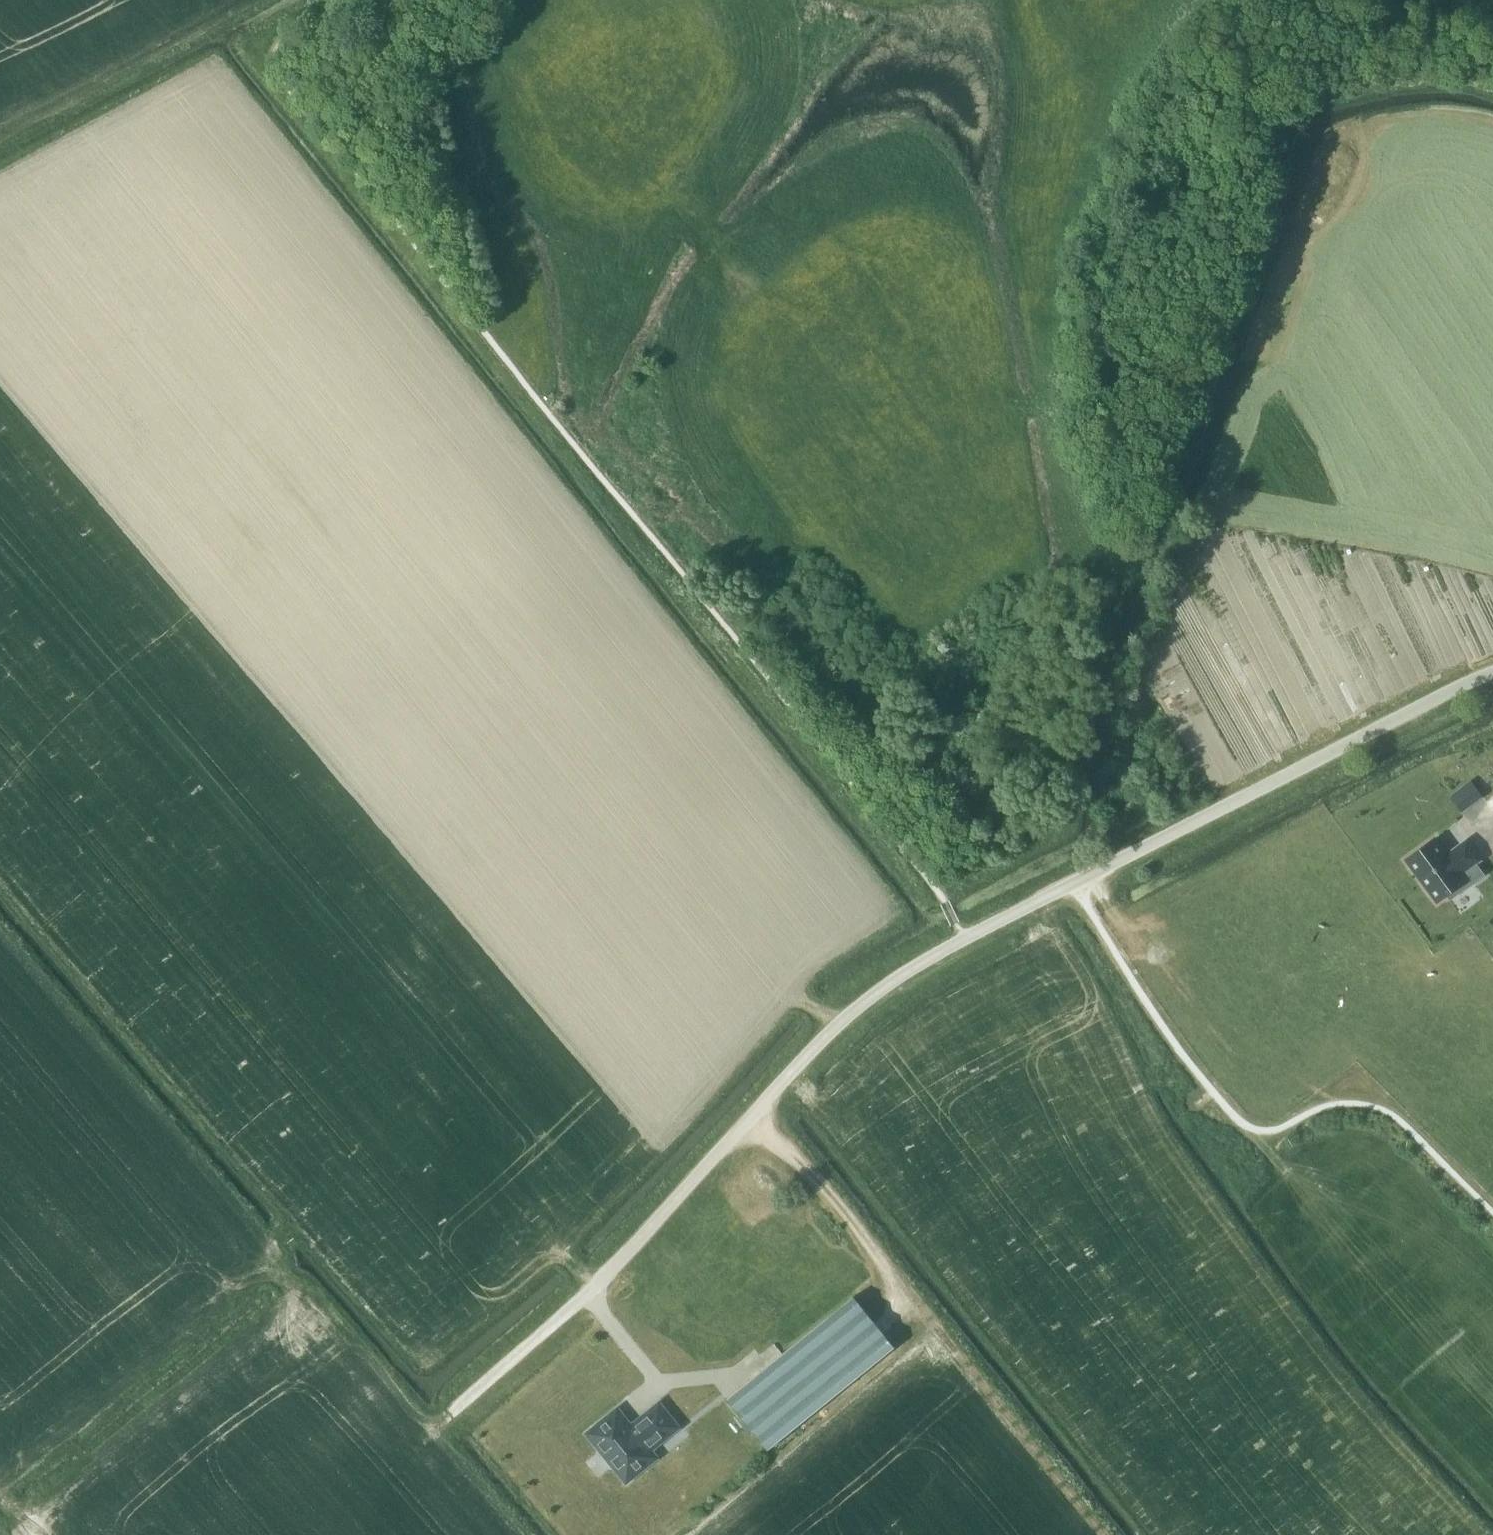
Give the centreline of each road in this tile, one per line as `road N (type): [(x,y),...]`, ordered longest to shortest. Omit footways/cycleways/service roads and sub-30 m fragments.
road 1 (unclassified): [(456,1409),(619,1265),(834,1025),(913,967),(1492,672)]

